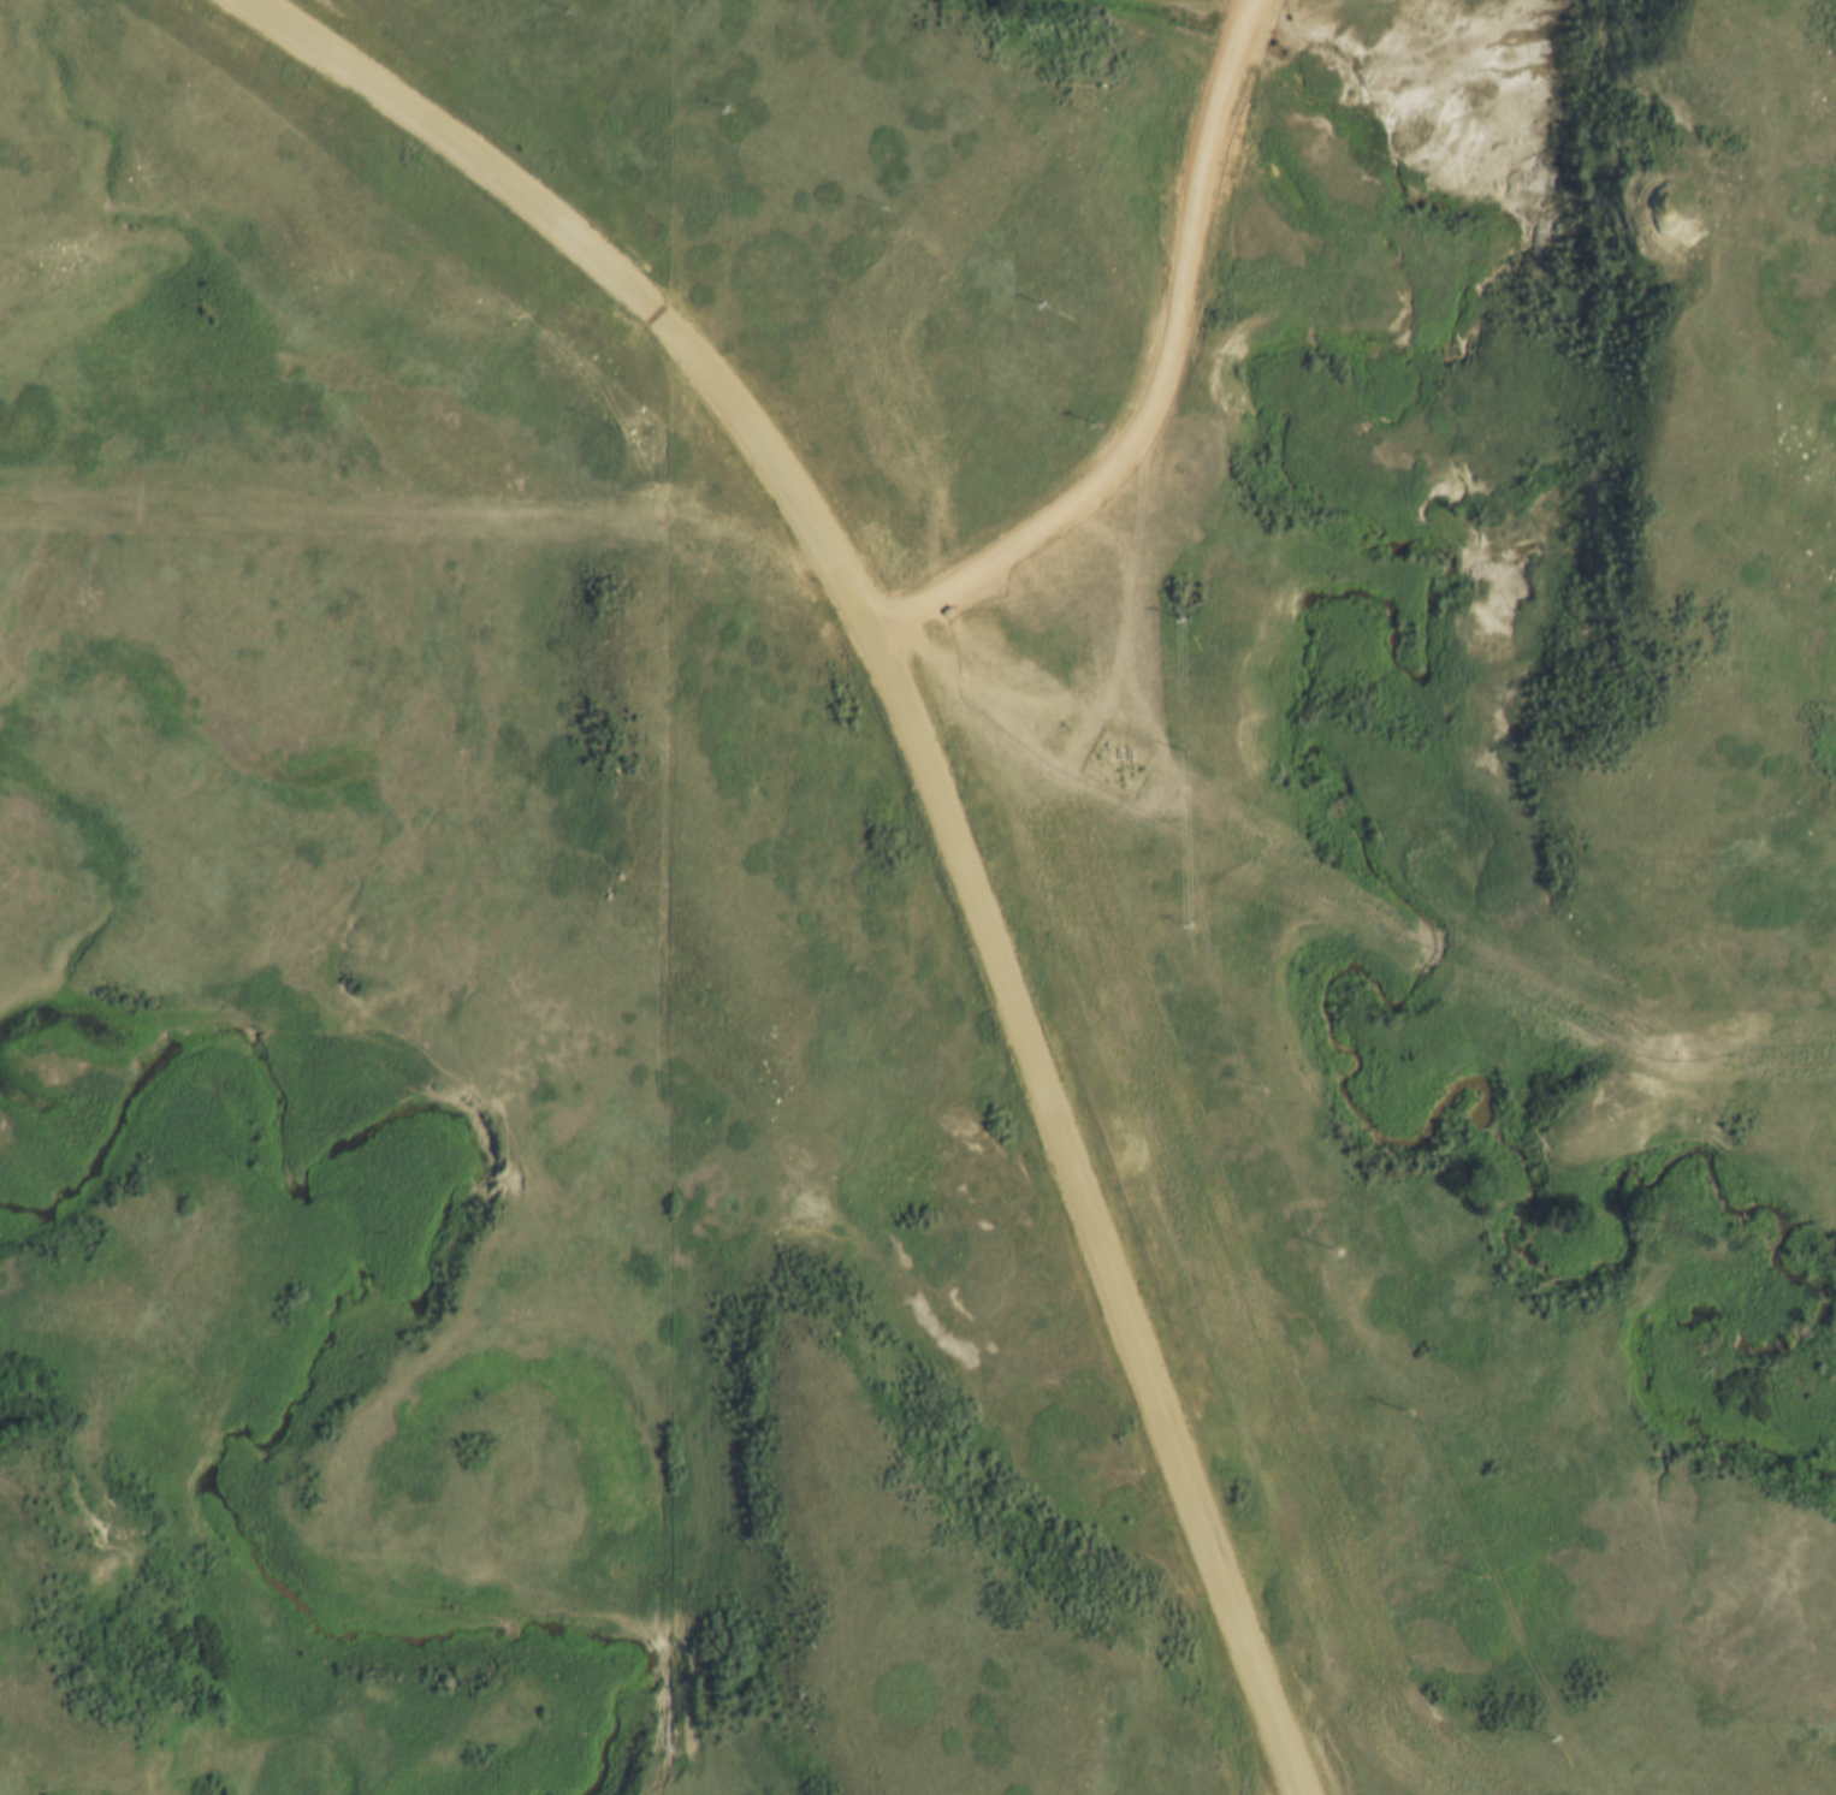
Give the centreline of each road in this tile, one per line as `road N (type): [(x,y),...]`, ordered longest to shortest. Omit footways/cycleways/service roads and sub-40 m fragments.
road 1 (tertiary): [(240,0),(493,173),(593,253),(727,396),(792,496),(866,626),(919,753),(1067,1137),(1302,1794)]

